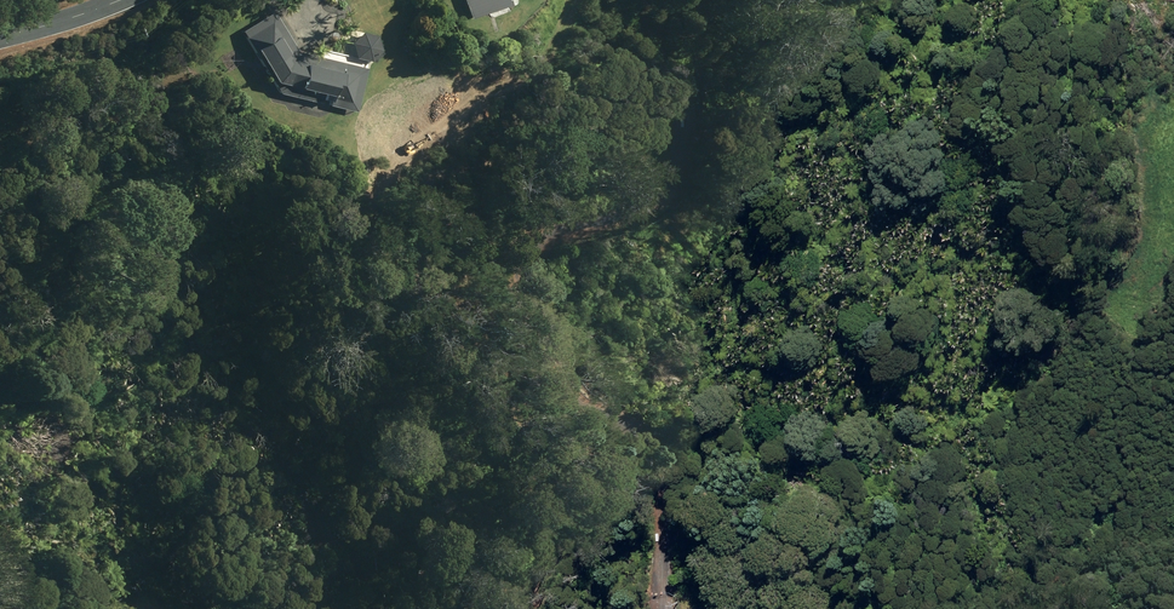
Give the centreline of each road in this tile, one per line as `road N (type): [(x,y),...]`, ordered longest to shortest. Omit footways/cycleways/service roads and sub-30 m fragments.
road 1 (unclassified): [(700,0),(682,121),(641,195),(569,232),(537,268),(537,339),(651,494),(653,608)]
road 2 (unclassified): [(0,38),(120,0)]

